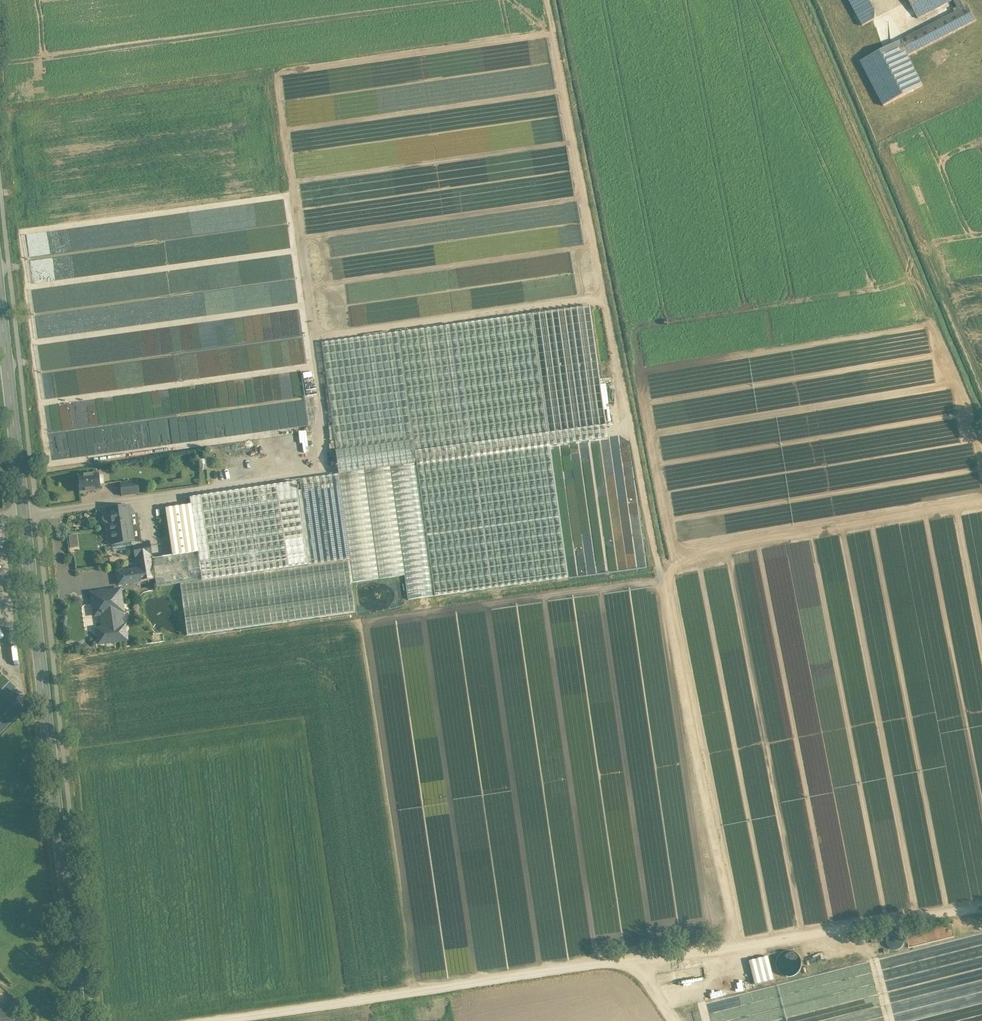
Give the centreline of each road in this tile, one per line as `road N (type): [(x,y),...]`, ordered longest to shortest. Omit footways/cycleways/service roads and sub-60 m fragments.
road 1 (track): [(547,0),(738,947)]
road 2 (secondary): [(0,305),(80,1020)]
road 3 (track): [(210,1020),(738,947)]
road 4 (track): [(738,947),(981,909)]

